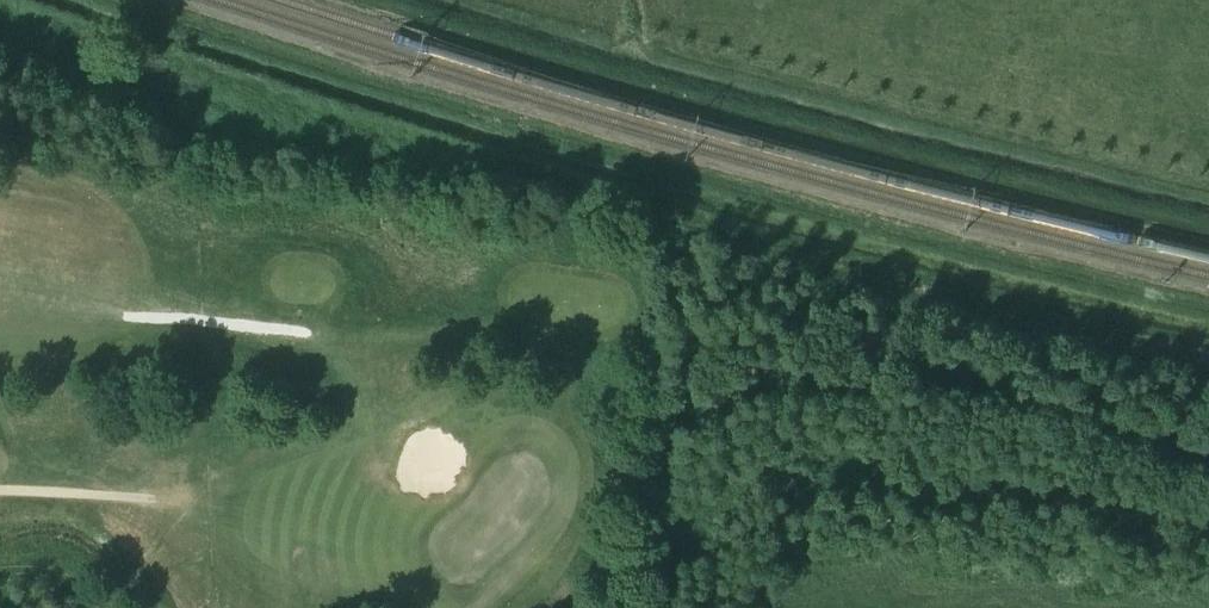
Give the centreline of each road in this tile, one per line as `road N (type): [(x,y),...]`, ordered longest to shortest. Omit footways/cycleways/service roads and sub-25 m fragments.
road 1 (track): [(1208,442),(1032,404),(915,367),(915,334)]

